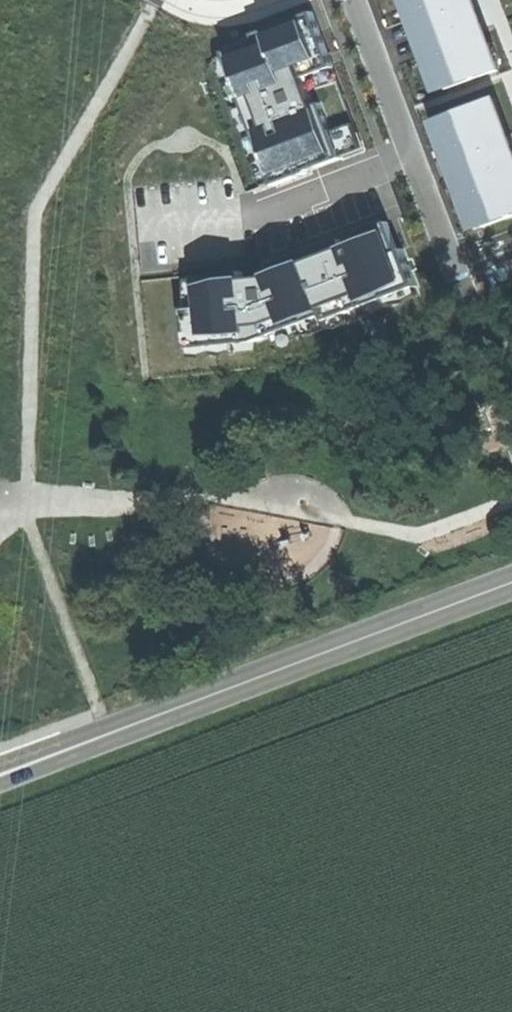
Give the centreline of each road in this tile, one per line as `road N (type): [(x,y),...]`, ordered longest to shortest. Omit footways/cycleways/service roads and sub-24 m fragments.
road 1 (tertiary): [(0,777),(511,586)]
road 2 (residential): [(355,0),(450,263),(511,240)]

